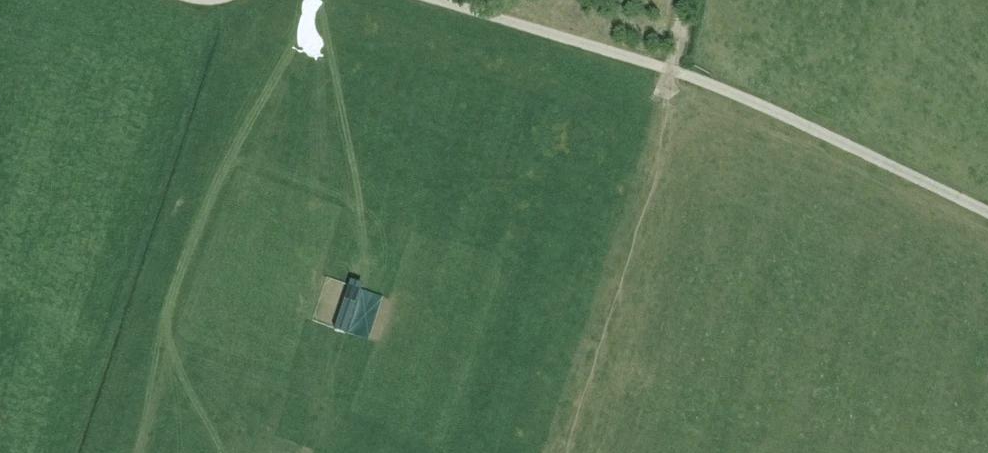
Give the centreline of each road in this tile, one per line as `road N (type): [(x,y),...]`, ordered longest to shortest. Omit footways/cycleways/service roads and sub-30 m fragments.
road 1 (unclassified): [(440,0),(706,80),(987,210)]

